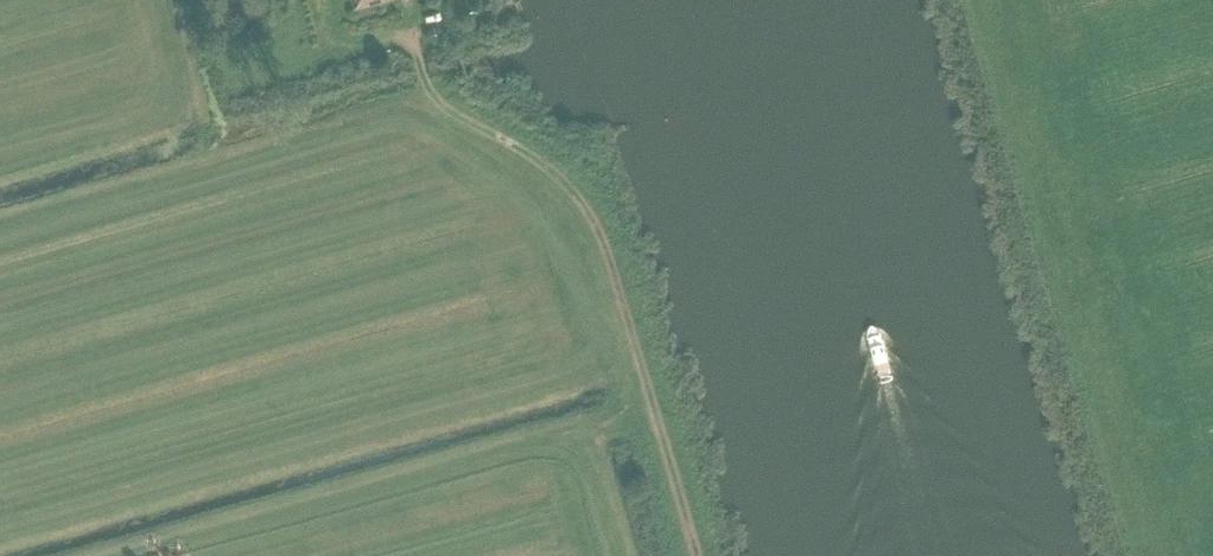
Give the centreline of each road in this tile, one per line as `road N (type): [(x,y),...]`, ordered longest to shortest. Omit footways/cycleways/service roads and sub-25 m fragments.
road 1 (track): [(416,56),(438,101),(539,161),(588,213),(696,555)]

